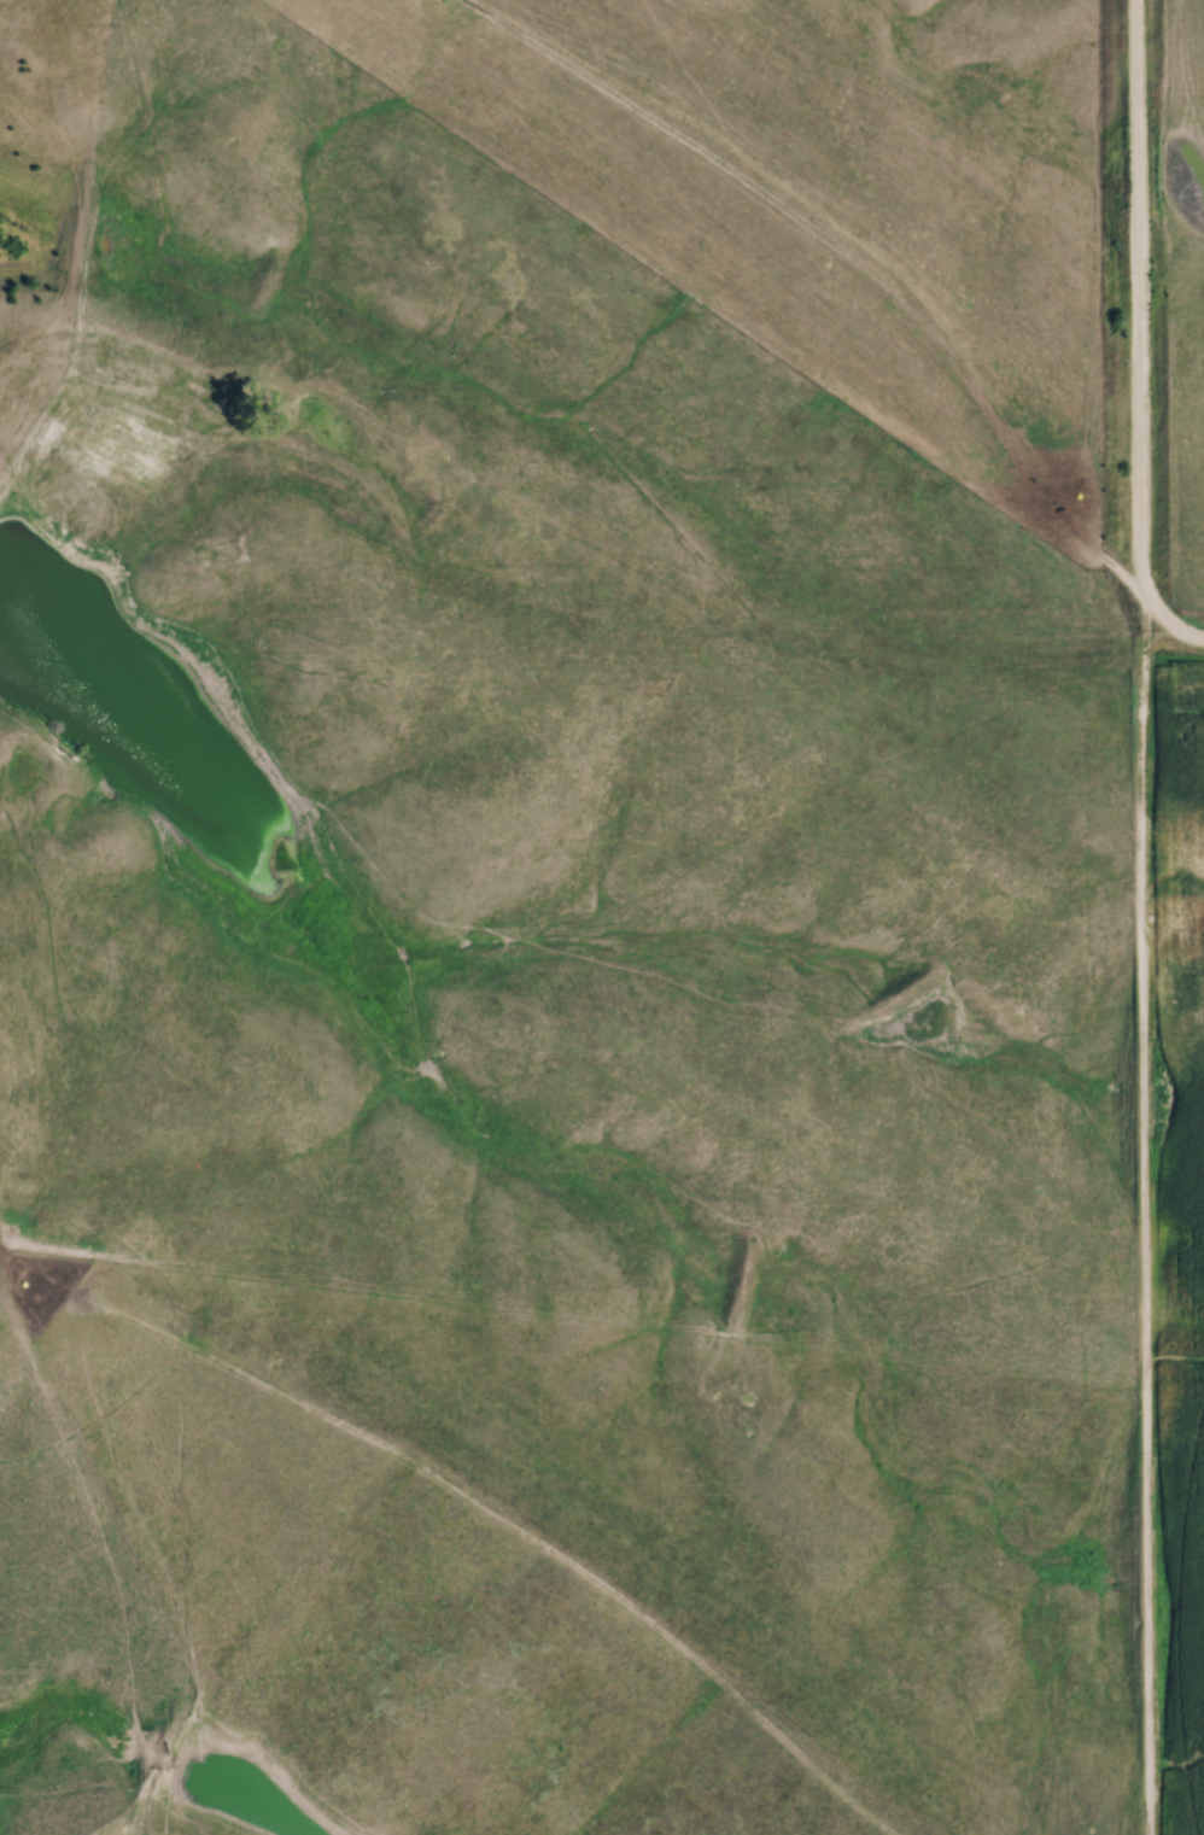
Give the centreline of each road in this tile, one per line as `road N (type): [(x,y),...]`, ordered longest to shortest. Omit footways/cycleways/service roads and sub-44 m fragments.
road 1 (residential): [(1142,563),(1138,0)]

